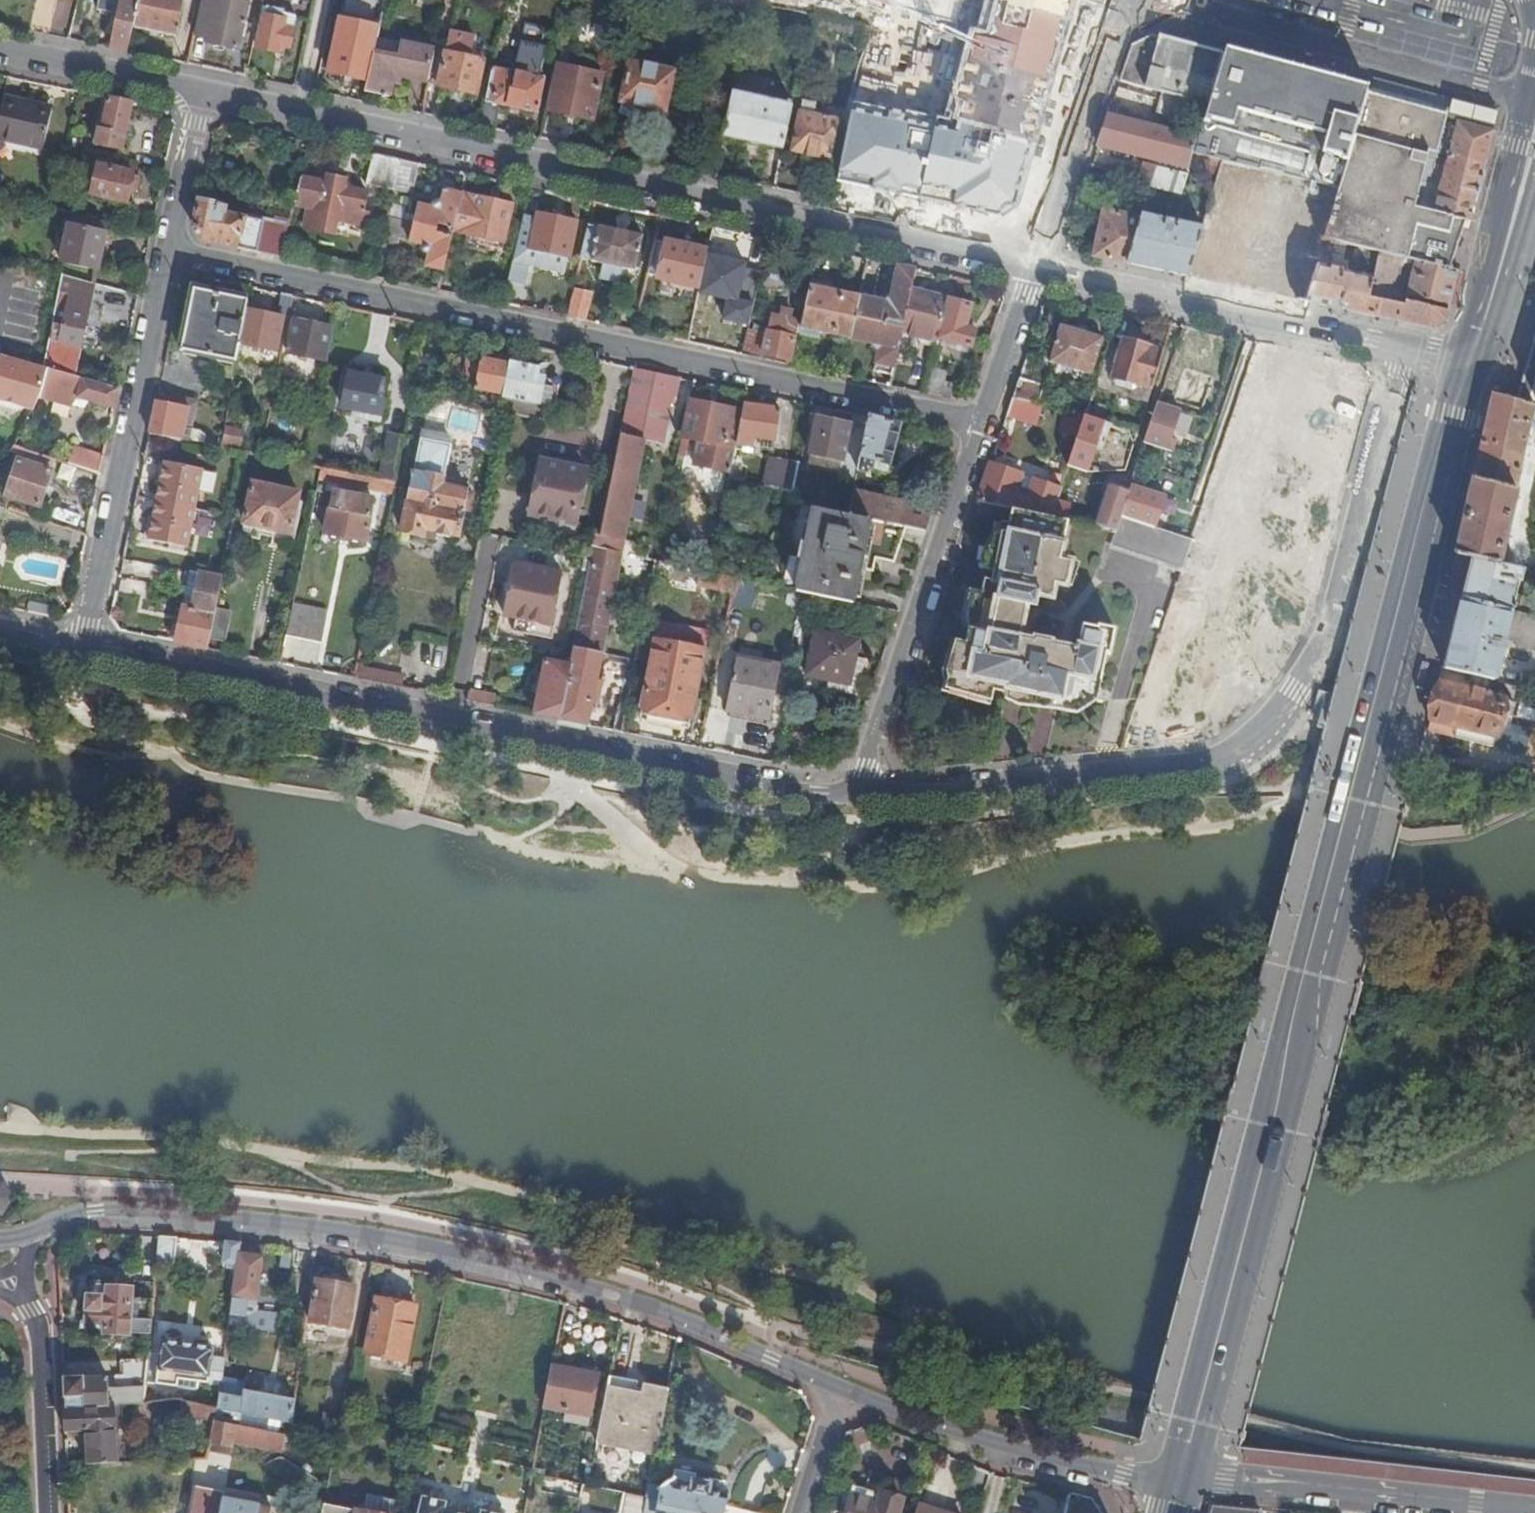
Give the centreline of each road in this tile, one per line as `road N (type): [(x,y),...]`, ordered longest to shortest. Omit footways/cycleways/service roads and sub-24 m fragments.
road 1 (secondary): [(1178,1475),(1422,517),(1473,358)]
road 2 (residential): [(1032,267),(203,91)]
road 3 (residential): [(839,1387),(610,1293),(447,1248),(326,1228),(99,1210),(33,1235)]
road 4 (residential): [(1407,345),(1337,611),(1295,688),(1247,748),(1176,771),(857,793)]
road 5 (residential): [(170,257),(983,421)]
road 6 (residential): [(86,646),(762,785),(857,793)]
road 7 (residential): [(170,257),(86,646)]
road 8 (residential): [(857,793),(983,421)]
road 9 (residential): [(1407,345),(1032,267)]
road 10 (residential): [(1178,1475),(1124,1475),(1038,1455),(839,1387)]
road 11 (residential): [(1529,104),(1190,13)]
road 12 (residential): [(1500,1505),(1178,1475)]
road 13 (residential): [(203,91),(0,49)]
road 14 (secondary): [(1473,358),(1529,162)]
road 15 (residential): [(33,1310),(47,1512)]
road 16 (residential): [(203,91),(170,257)]
road 17 (residential): [(983,421),(1032,267)]
road 18 (residential): [(799,1512),(839,1387)]

